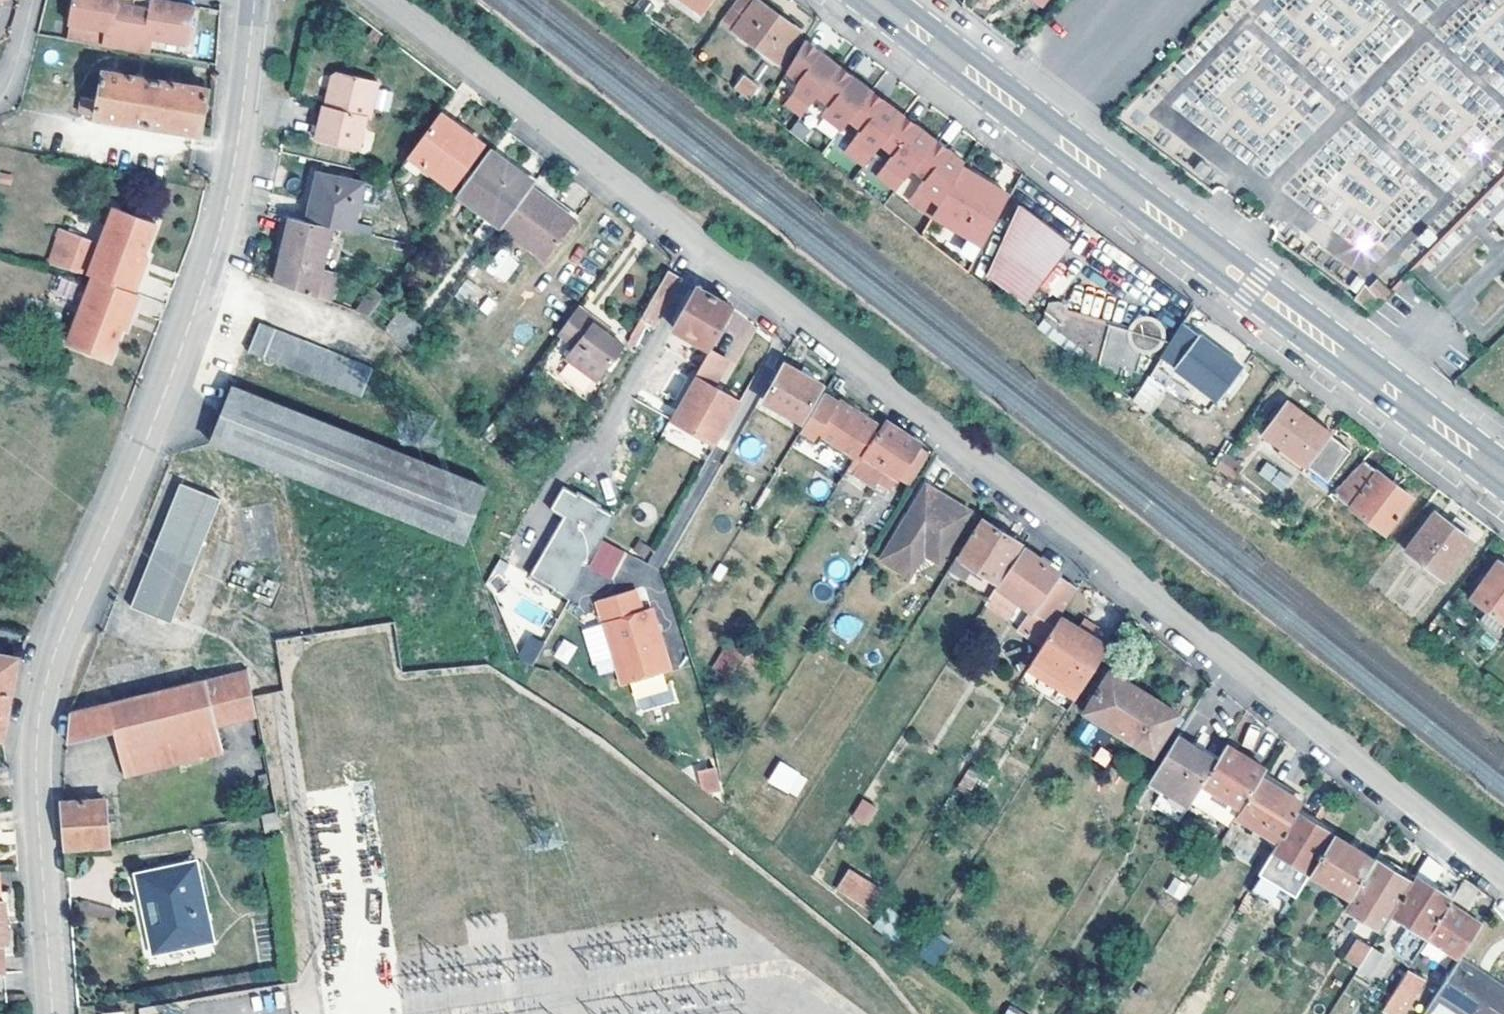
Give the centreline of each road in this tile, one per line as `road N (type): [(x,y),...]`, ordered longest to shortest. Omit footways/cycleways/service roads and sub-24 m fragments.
road 1 (residential): [(376,0),(850,357),(1503,883)]
road 2 (unclassified): [(53,1013),(38,719),(53,656),(156,415),(217,245),(254,0)]
road 3 (secondary): [(1503,475),(880,0)]

